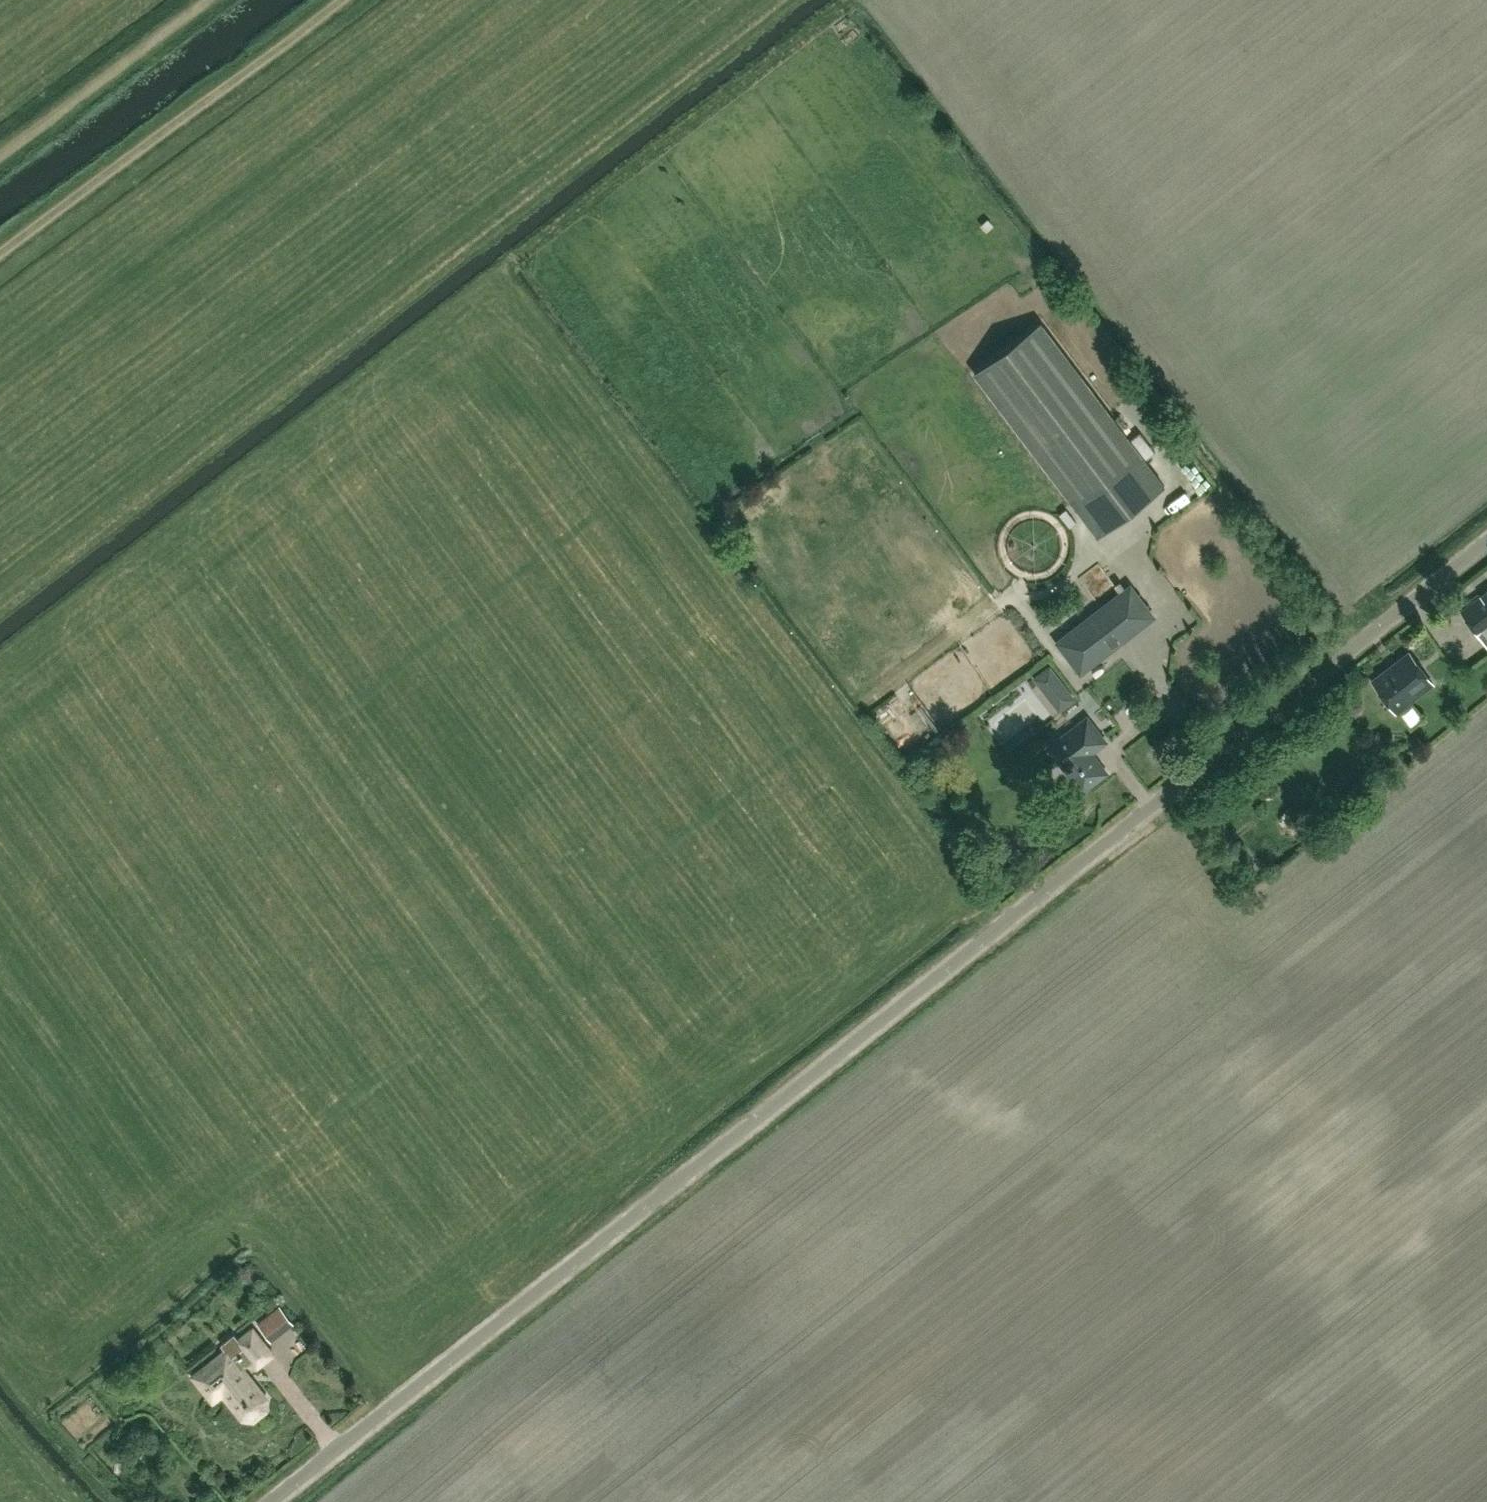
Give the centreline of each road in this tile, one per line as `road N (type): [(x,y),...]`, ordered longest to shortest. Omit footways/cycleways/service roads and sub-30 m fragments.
road 1 (unclassified): [(271,1501),(1486,541)]
road 2 (track): [(0,252),(336,0)]

